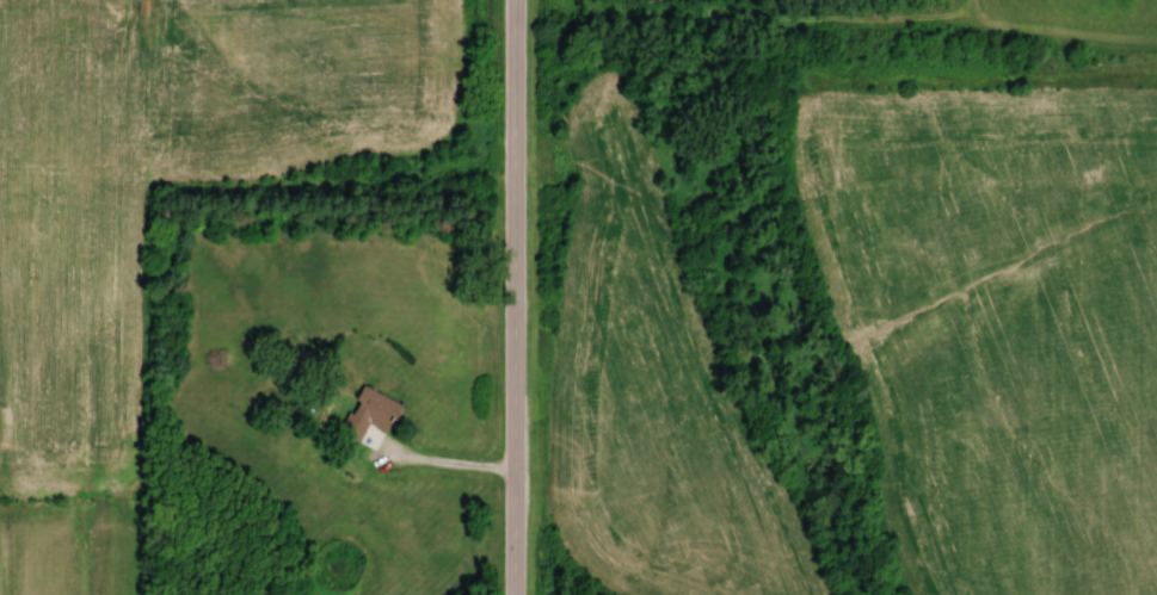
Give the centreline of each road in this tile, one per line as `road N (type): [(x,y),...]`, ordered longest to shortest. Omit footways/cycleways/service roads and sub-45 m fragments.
road 1 (tertiary): [(516,0),(514,594)]

